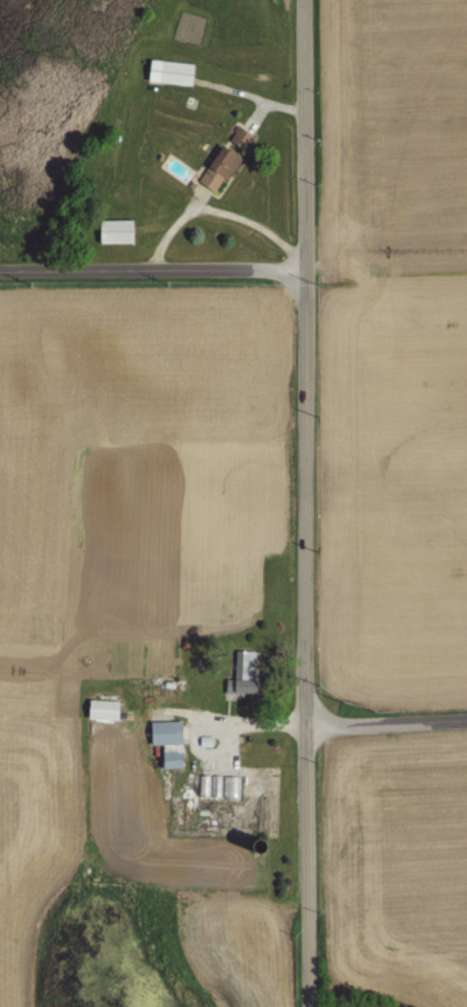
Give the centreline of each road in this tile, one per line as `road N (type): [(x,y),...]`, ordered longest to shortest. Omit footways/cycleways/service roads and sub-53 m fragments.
road 1 (tertiary): [(310,1006),(301,0)]
road 2 (tertiary): [(304,270),(0,271)]
road 3 (tertiary): [(309,726),(466,719)]

